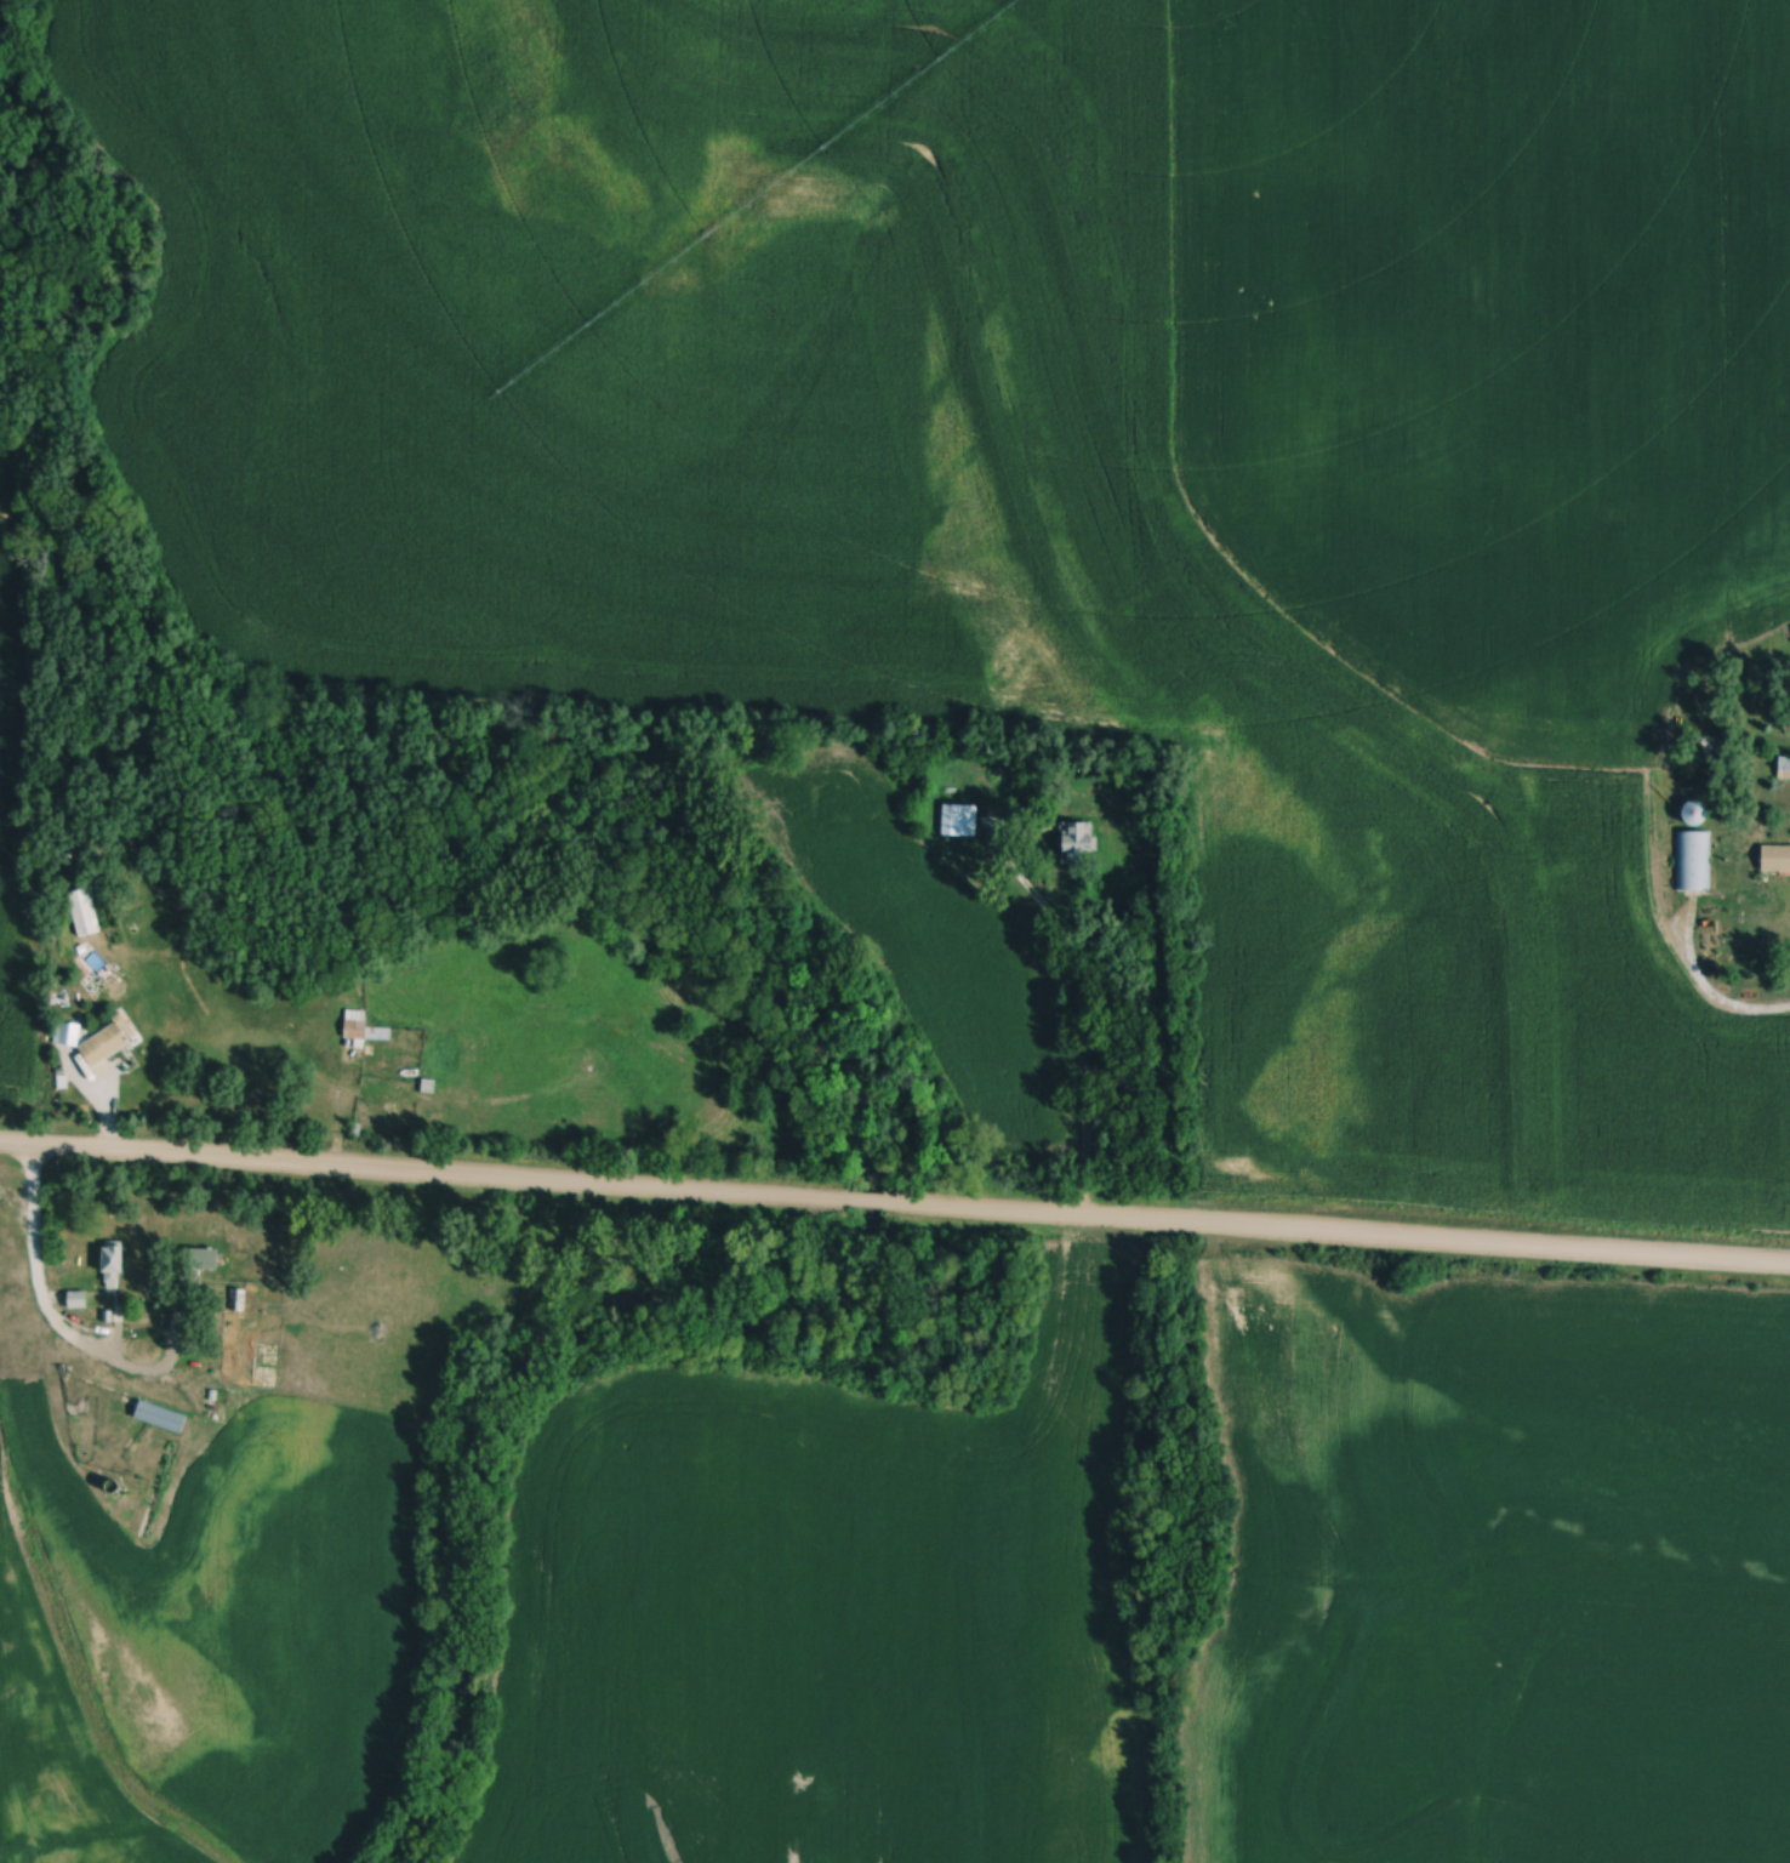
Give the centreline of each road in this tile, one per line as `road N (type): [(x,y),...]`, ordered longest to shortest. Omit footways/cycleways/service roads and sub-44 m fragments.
road 1 (residential): [(887,1197),(1789,1267)]
road 2 (residential): [(0,1146),(857,1195)]

